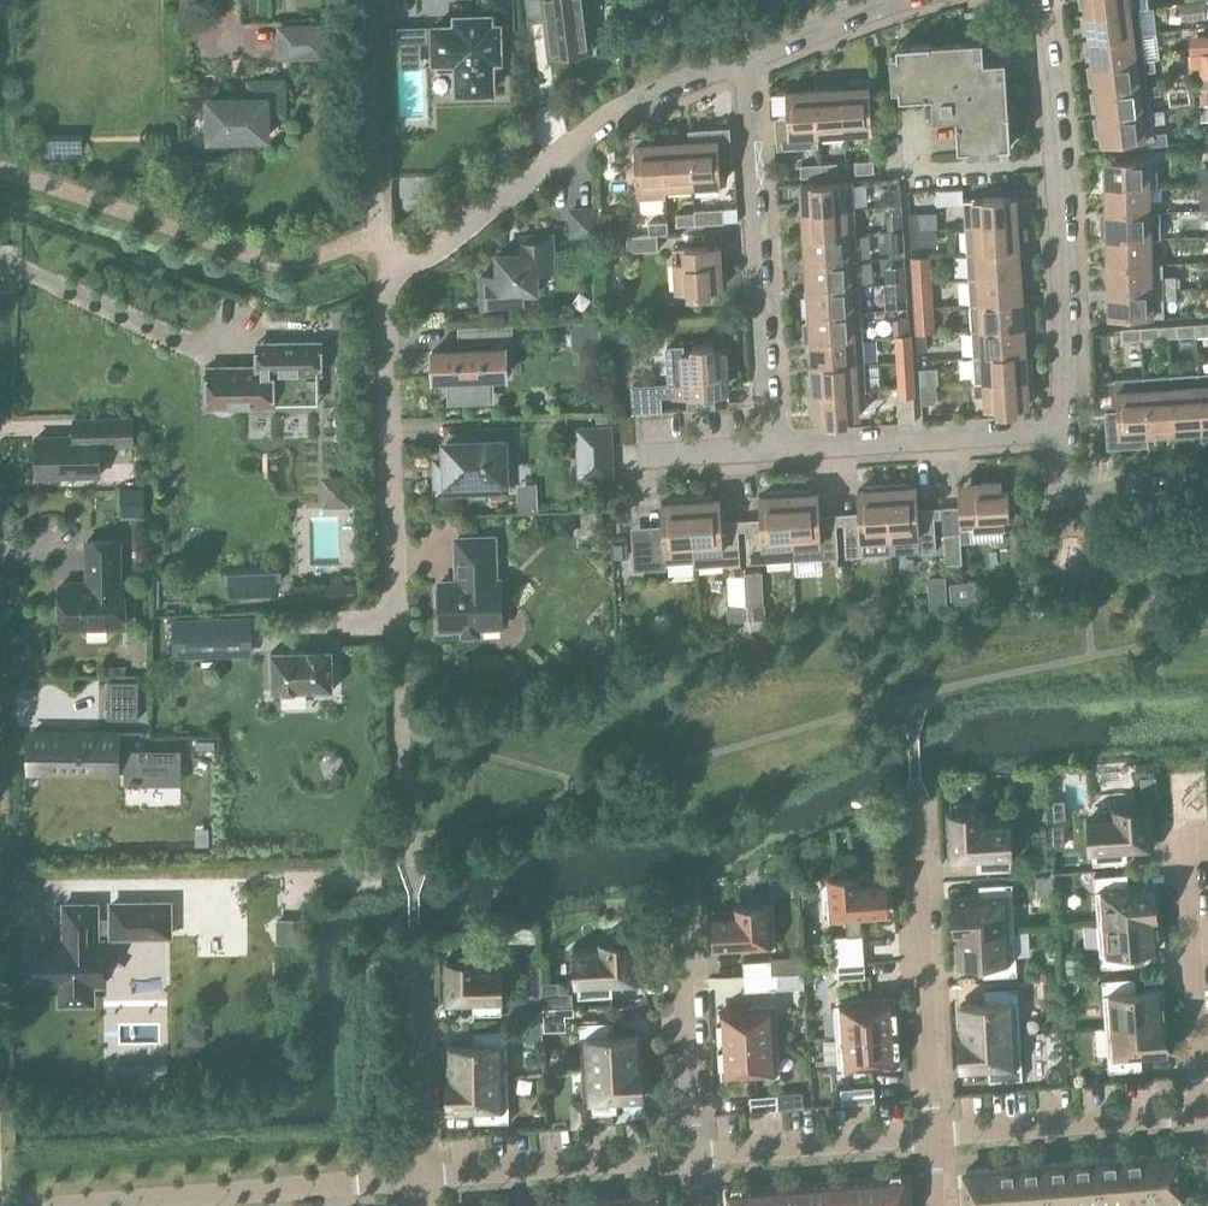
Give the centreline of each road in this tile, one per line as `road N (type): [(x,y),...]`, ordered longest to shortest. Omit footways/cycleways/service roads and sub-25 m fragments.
road 1 (residential): [(1066,429),(1063,184),(1035,0)]
road 2 (residential): [(401,270),(384,302),(399,676)]
road 3 (residential): [(744,57),(626,102),(401,270)]
road 4 (residential): [(771,448),(744,57)]
road 5 (residential): [(418,1176),(68,1205)]
road 6 (residential): [(934,1135),(916,831)]
road 7 (residential): [(771,448),(1066,429)]
road 8 (residential): [(1202,1110),(1185,821)]
road 9 (residential): [(373,0),(380,238),(401,270)]
road 10 (residential): [(692,1153),(418,1176)]
road 11 (residential): [(1202,1110),(934,1135)]
road 12 (residential): [(934,1135),(692,1153)]
road 13 (residential): [(418,1176),(415,959)]
road 14 (residential): [(692,1153),(683,956)]
road 15 (residential): [(899,0),(744,57)]
road 16 (residential): [(1074,495),(1207,479)]
road 17 (residential): [(638,456),(771,448)]

